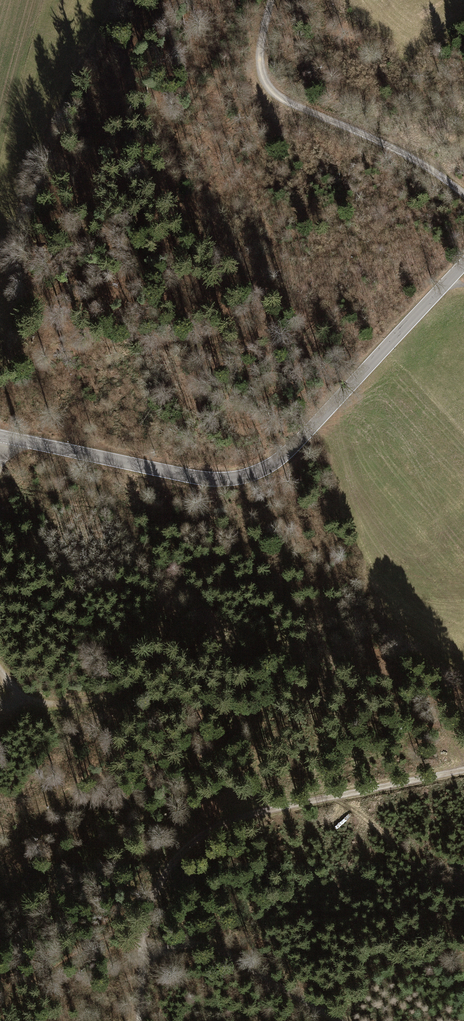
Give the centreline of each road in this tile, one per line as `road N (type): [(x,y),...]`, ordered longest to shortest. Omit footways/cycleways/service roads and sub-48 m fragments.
road 1 (tertiary): [(463,262),(300,447),(270,469),(197,480),(0,436)]
road 2 (track): [(463,772),(235,817),(199,834),(152,894),(142,925),(140,1020)]
road 3 (track): [(463,195),(410,156),(284,103),(263,81),(259,56),(272,0)]
road 4 (track): [(444,178),(268,294)]
road 5 (track): [(0,670),(21,696),(46,705),(83,705),(148,686)]

